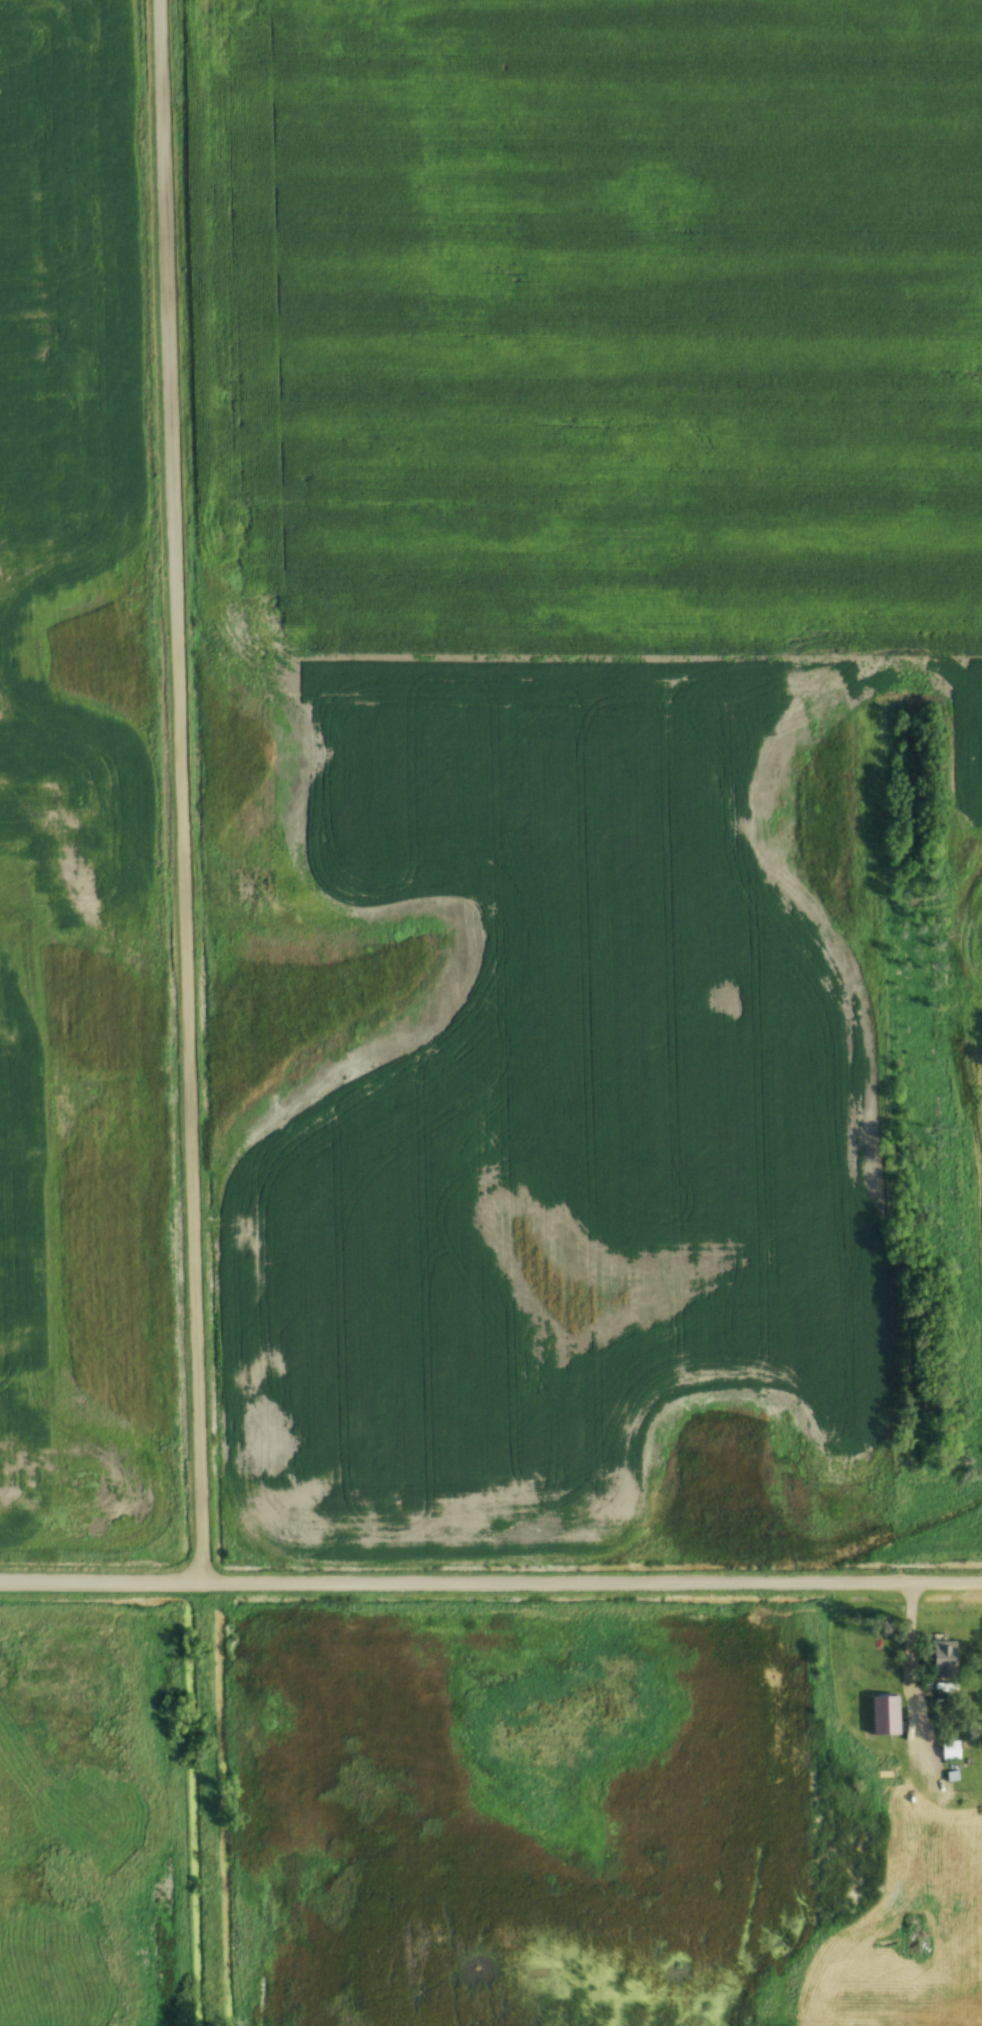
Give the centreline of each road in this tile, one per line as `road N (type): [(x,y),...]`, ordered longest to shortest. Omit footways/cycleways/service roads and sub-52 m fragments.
road 1 (residential): [(200,1582),(156,0)]
road 2 (residential): [(981,1581),(0,1581)]

